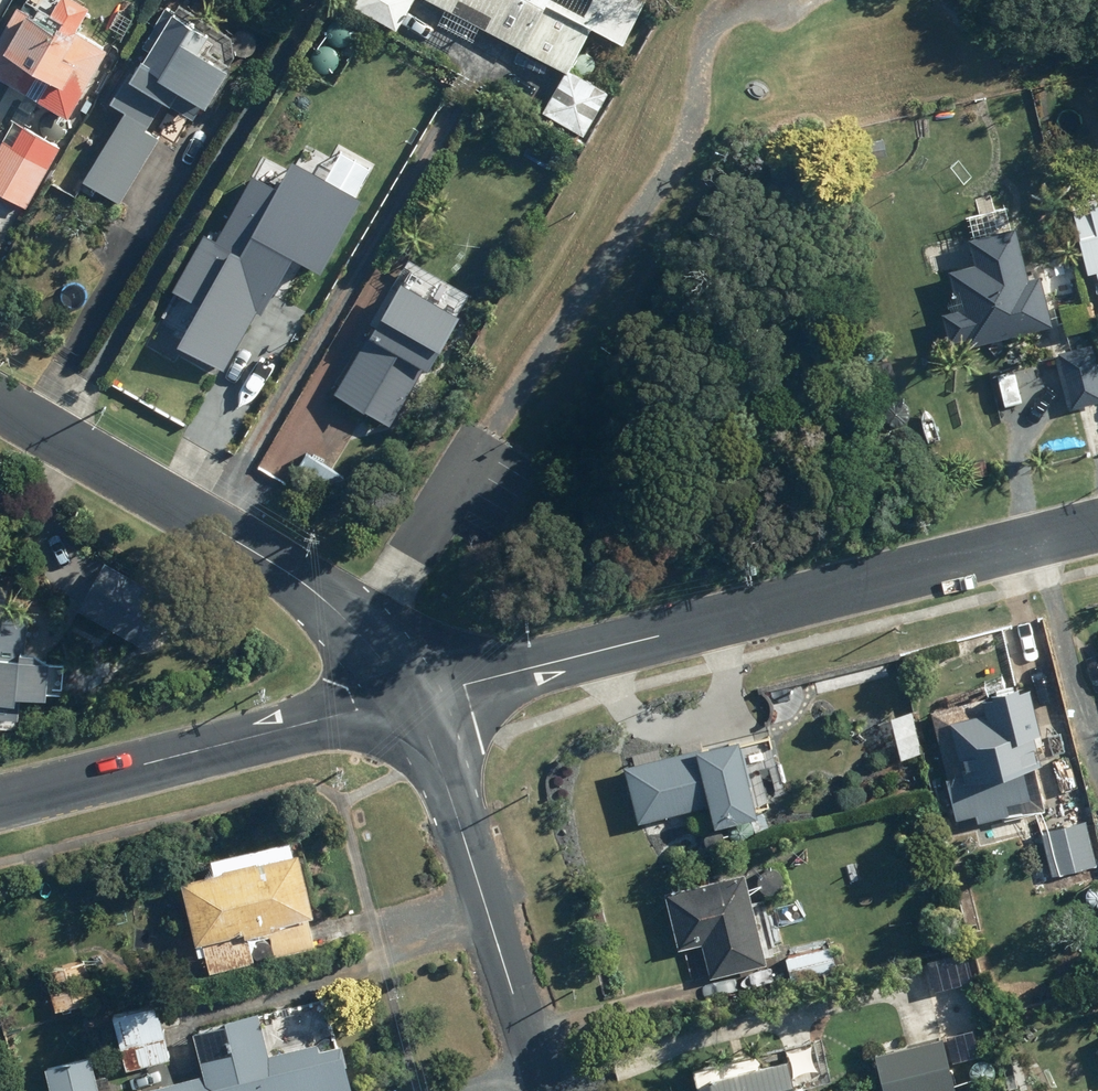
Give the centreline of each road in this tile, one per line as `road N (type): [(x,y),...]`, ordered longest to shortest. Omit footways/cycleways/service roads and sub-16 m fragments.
road 1 (residential): [(1097,526),(412,698)]
road 2 (tertiary): [(412,698),(312,589),(0,404)]
road 3 (residential): [(412,698),(0,801)]
road 4 (tertiary): [(546,1090),(412,698)]

